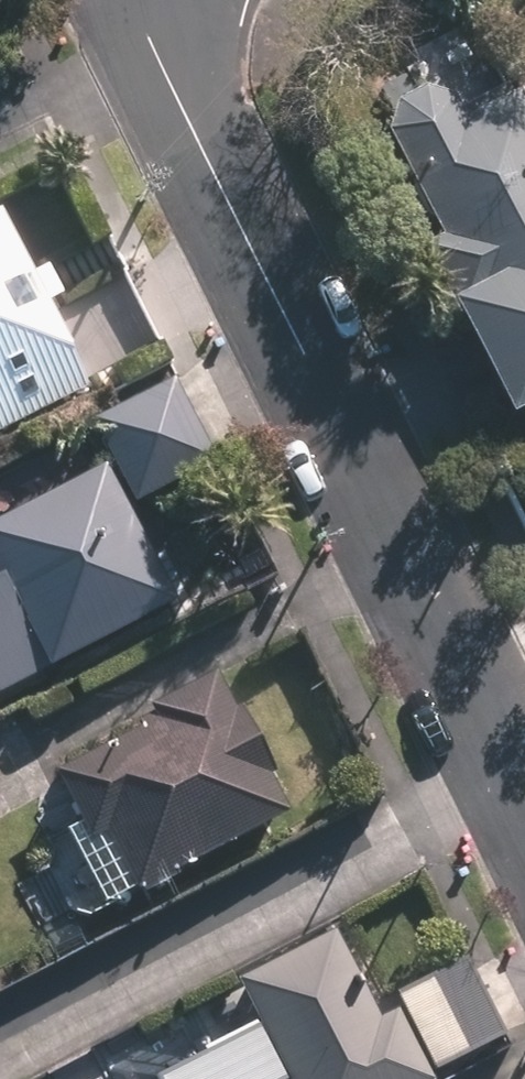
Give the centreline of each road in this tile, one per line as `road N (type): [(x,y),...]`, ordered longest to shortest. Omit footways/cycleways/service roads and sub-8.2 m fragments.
road 1 (residential): [(135,0),(524,795)]

